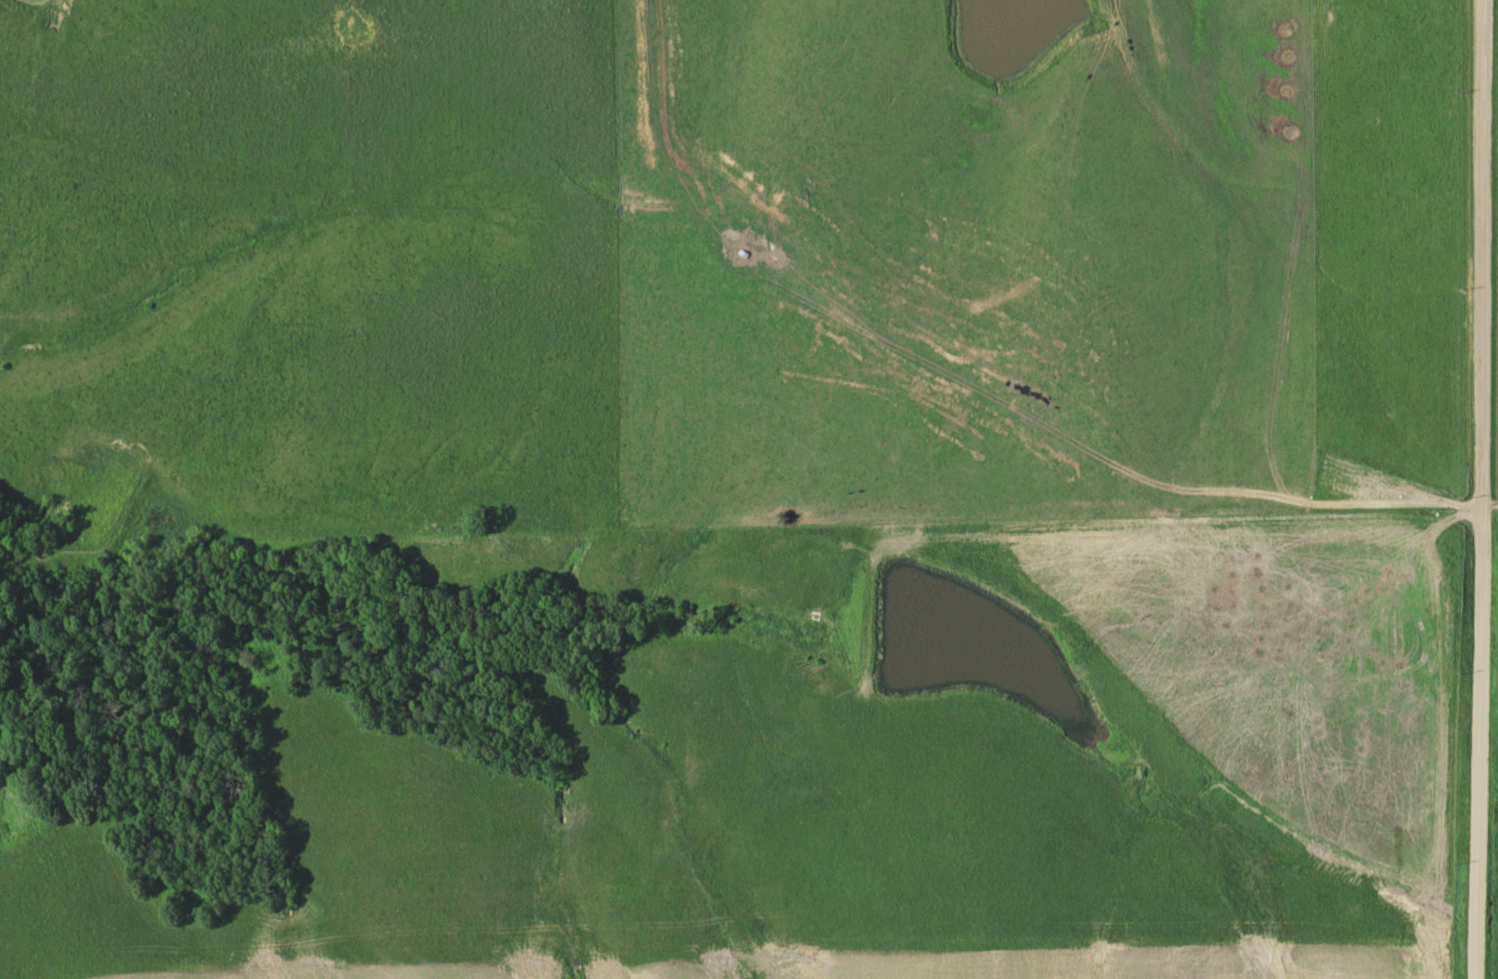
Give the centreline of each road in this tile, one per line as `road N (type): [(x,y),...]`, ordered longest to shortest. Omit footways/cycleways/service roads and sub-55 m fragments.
road 1 (residential): [(1479,978),(1485,0)]

